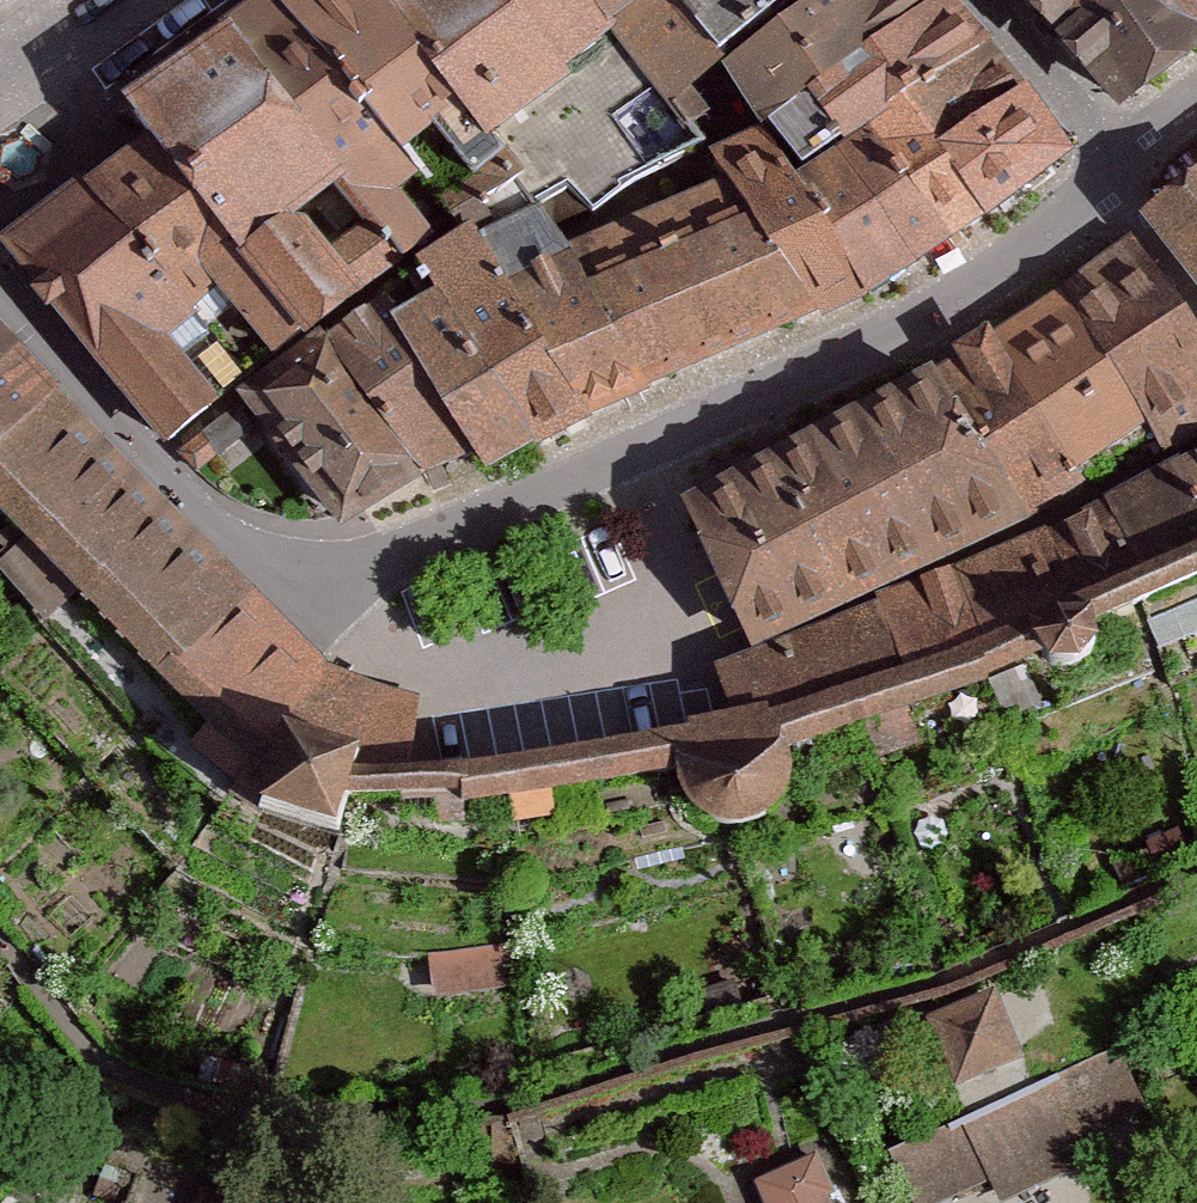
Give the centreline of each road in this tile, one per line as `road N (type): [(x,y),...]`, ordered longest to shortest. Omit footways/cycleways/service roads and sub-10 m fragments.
road 1 (residential): [(0,302),(230,551),(333,585),(484,547),(802,387),(1110,190)]
road 2 (residential): [(1110,190),(958,0)]
road 3 (residential): [(137,0),(0,67)]

